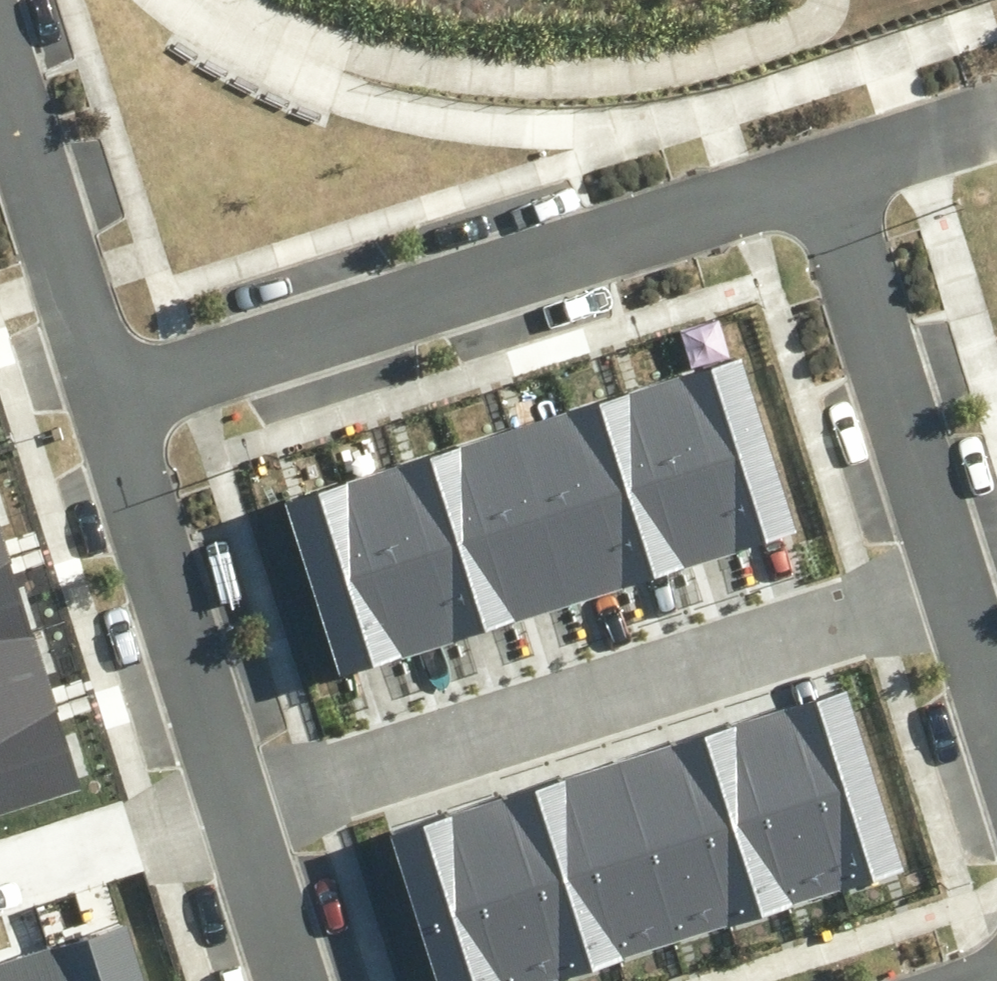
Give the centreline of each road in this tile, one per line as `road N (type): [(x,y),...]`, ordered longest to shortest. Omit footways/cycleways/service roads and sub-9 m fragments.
road 1 (residential): [(834,172),(105,402)]
road 2 (residential): [(959,574),(229,800)]
road 3 (residential): [(834,172),(959,574)]
road 4 (residential): [(105,402),(229,800)]
road 5 (residential): [(0,66),(105,402)]
road 6 (residential): [(229,800),(0,875)]
road 7 (residential): [(229,800),(286,980)]
road 8 (residential): [(996,116),(834,172)]
road 9 (residential): [(959,574),(996,698)]

